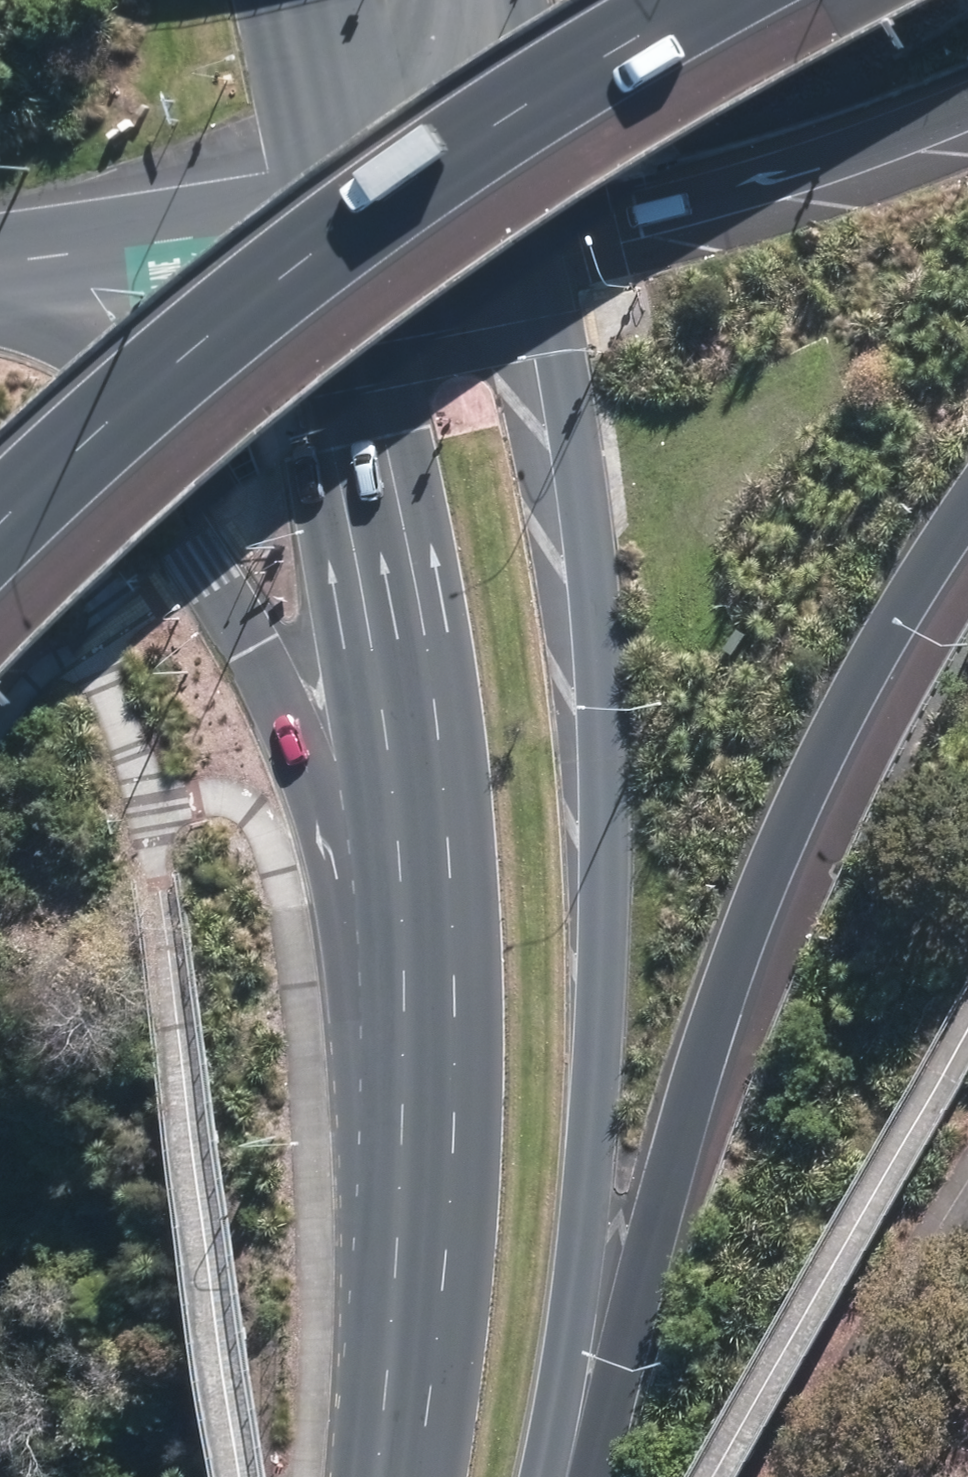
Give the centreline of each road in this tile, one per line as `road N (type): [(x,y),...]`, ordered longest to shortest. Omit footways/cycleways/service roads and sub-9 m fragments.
road 1 (primary): [(506,249),(581,620),(606,940),(557,1476)]
road 2 (motorway): [(417,1406),(316,783),(199,564),(101,419),(48,376),(0,356)]
road 3 (primary): [(417,1406),(426,1016),(412,750),(335,265)]
road 4 (motorway): [(967,518),(934,564),(770,892),(564,1476)]
road 5 (motorway): [(715,0),(526,110),(311,254),(0,532)]
road 6 (motorway): [(967,127),(592,246),(506,249)]
road 7 (motorway): [(335,265),(0,304)]
road 8 (primary): [(335,265),(272,0)]
road 9 (primary): [(442,0),(506,249)]
road 10 (motorway): [(506,249),(335,265)]

